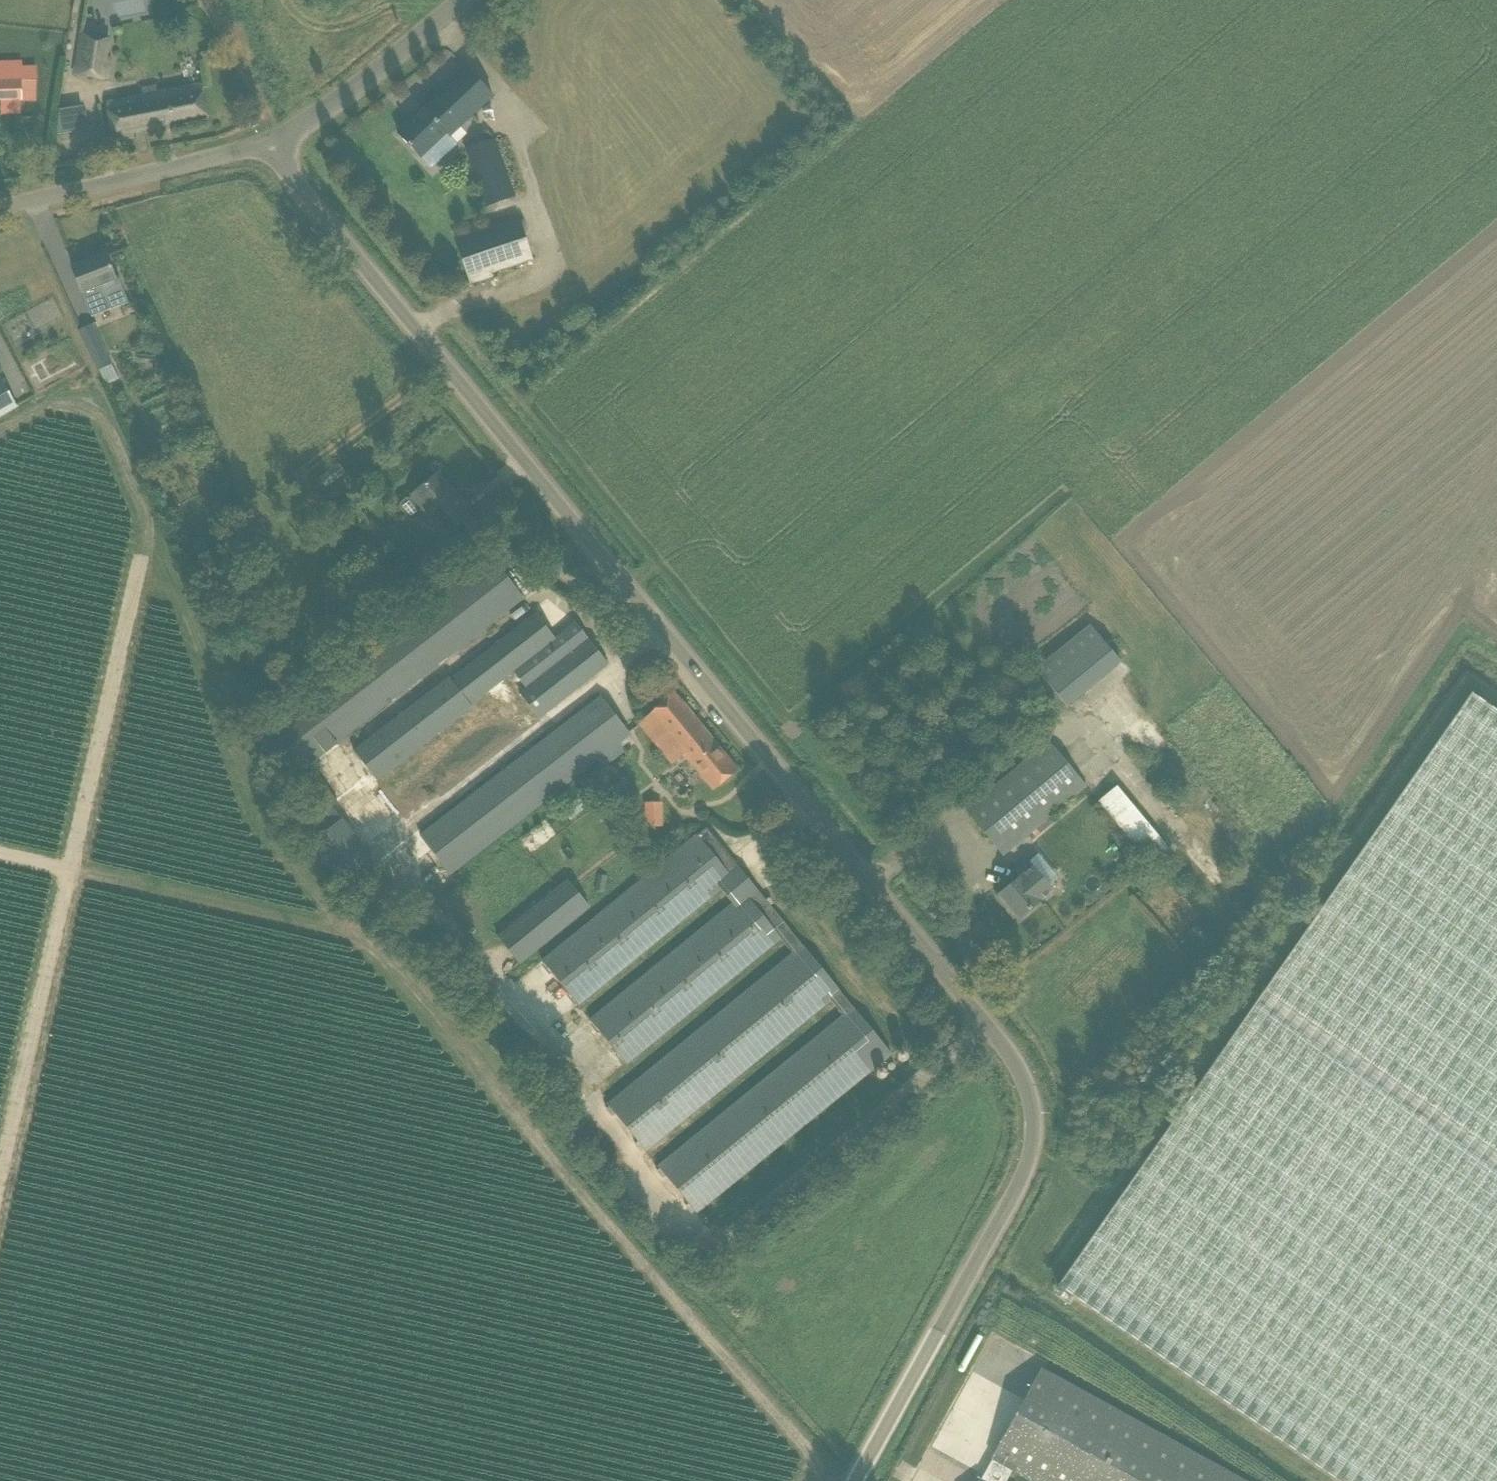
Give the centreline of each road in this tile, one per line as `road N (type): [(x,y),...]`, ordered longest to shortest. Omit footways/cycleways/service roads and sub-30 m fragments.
road 1 (unclassified): [(856,1480),(1023,1180),(1034,1132),(1020,1070),(270,142)]
road 2 (unclassified): [(0,210),(270,142)]
road 3 (unclassified): [(270,142),(335,104),(462,0)]

